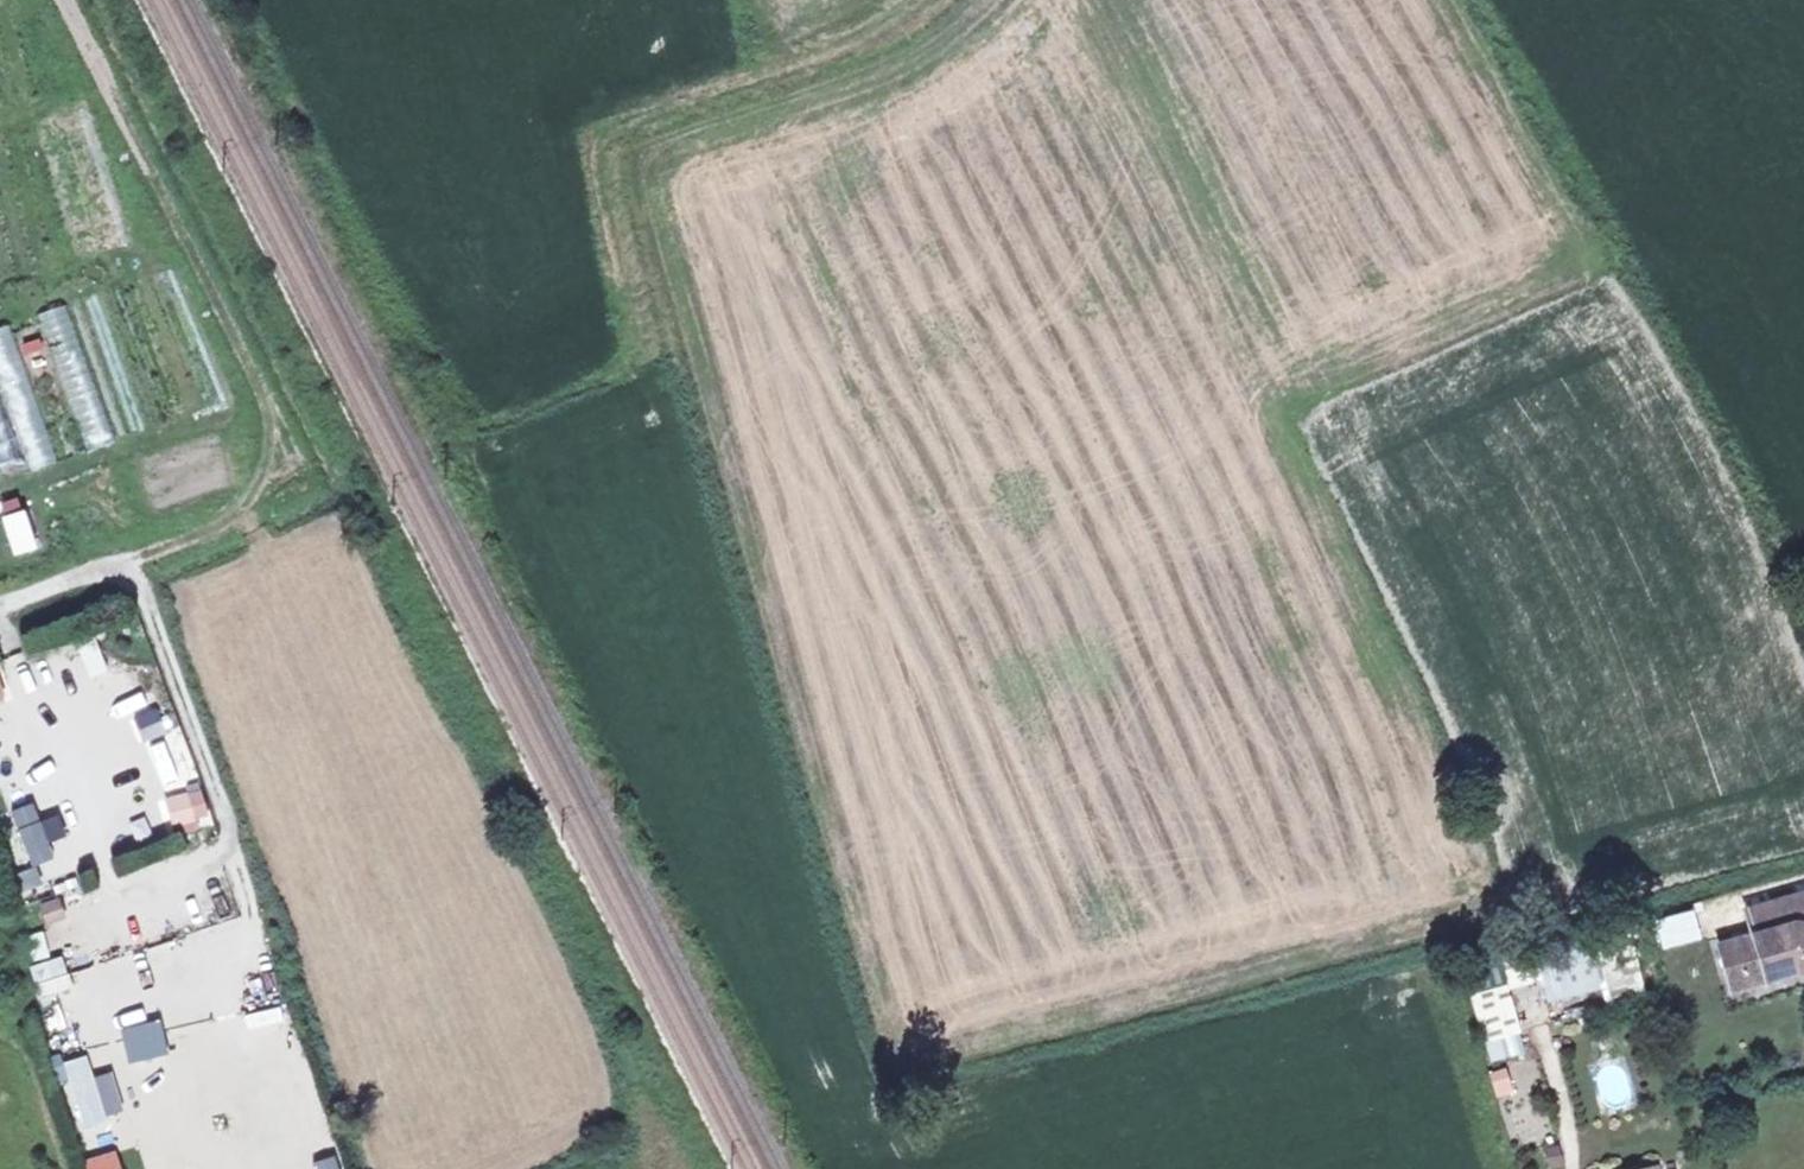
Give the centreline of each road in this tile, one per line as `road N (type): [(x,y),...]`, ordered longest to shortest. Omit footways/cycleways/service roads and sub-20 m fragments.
road 1 (track): [(615,360),(634,351),(594,136),(814,60),(904,21),(927,0)]

